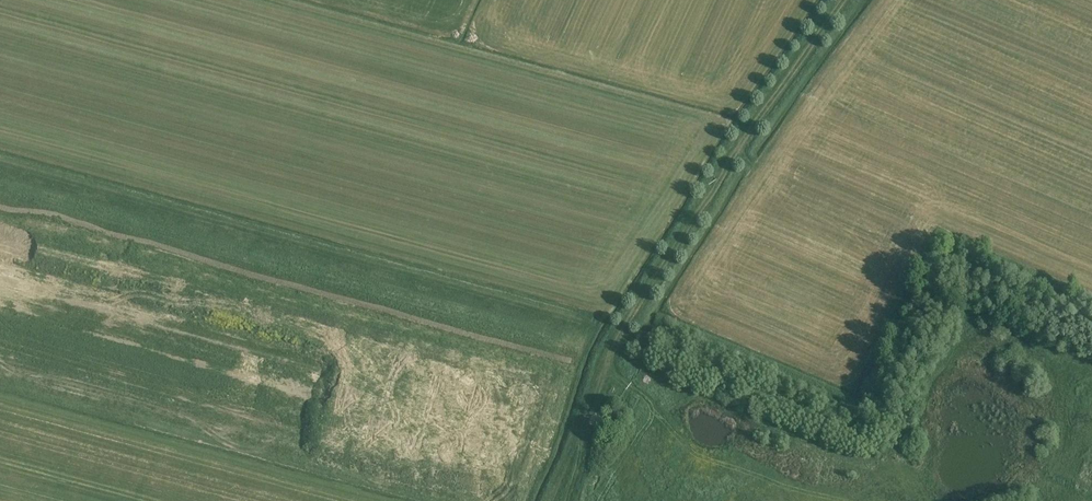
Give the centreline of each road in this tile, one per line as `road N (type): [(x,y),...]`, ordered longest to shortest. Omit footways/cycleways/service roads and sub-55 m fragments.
road 1 (track): [(842,0),(625,327),(575,500)]

